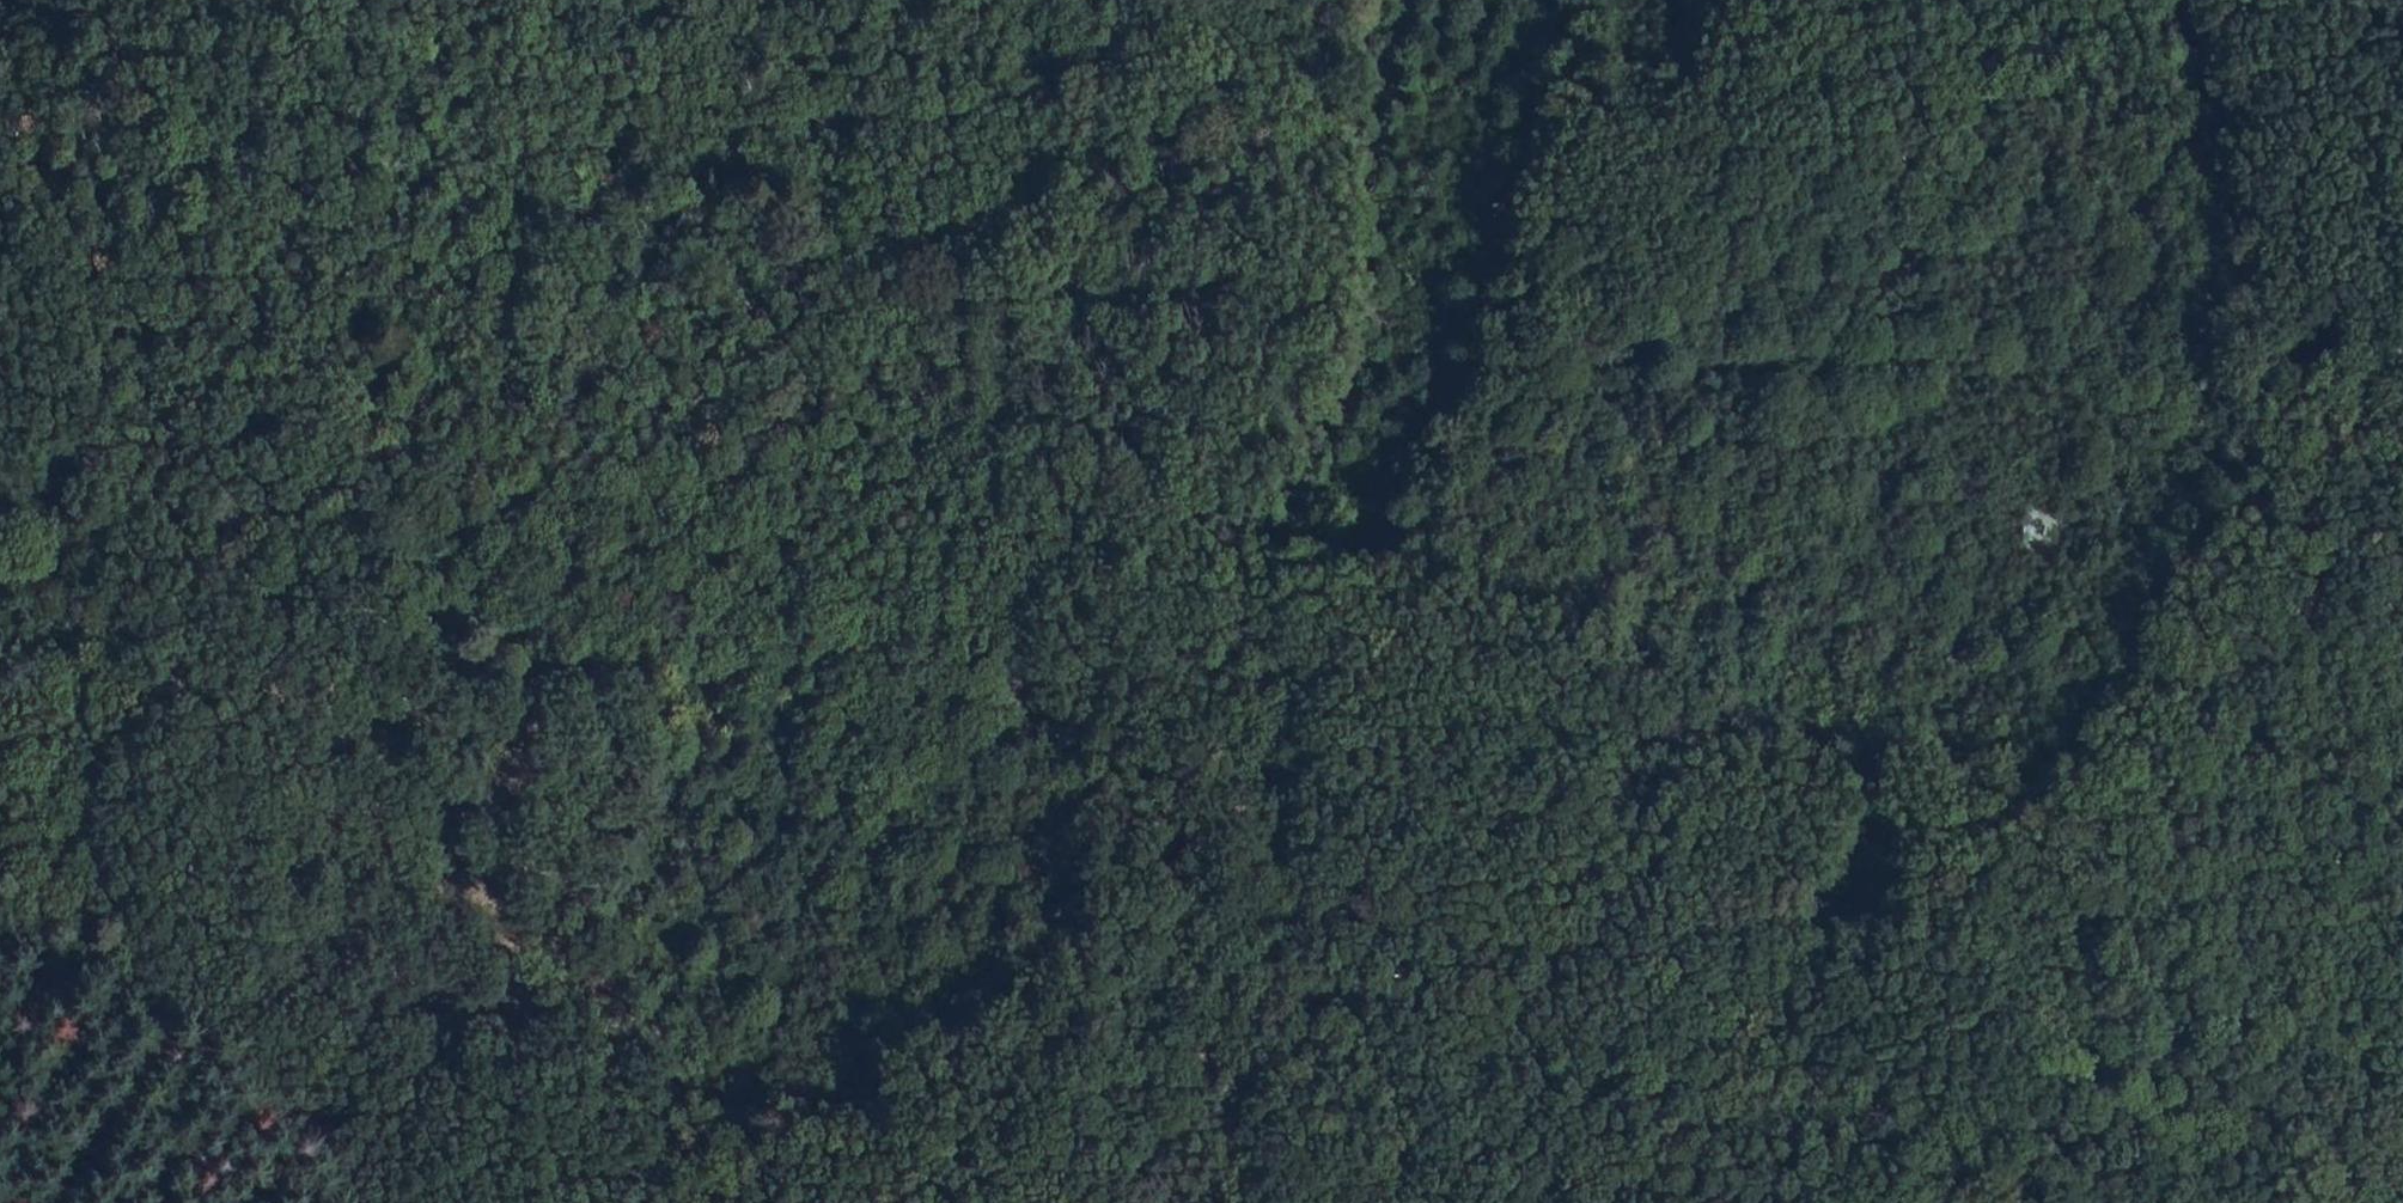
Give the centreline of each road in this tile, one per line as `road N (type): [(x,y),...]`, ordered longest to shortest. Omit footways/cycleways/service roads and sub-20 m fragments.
road 1 (track): [(0,665),(114,613),(175,601),(223,622),(323,595),(474,651),(869,650),(1384,750),(1633,734),(2037,802),(2359,792),(2402,774)]
road 2 (track): [(1227,0),(969,132),(813,120),(696,58),(643,0)]
road 3 (track): [(323,595),(316,490),(337,388),(301,252),(311,0)]

